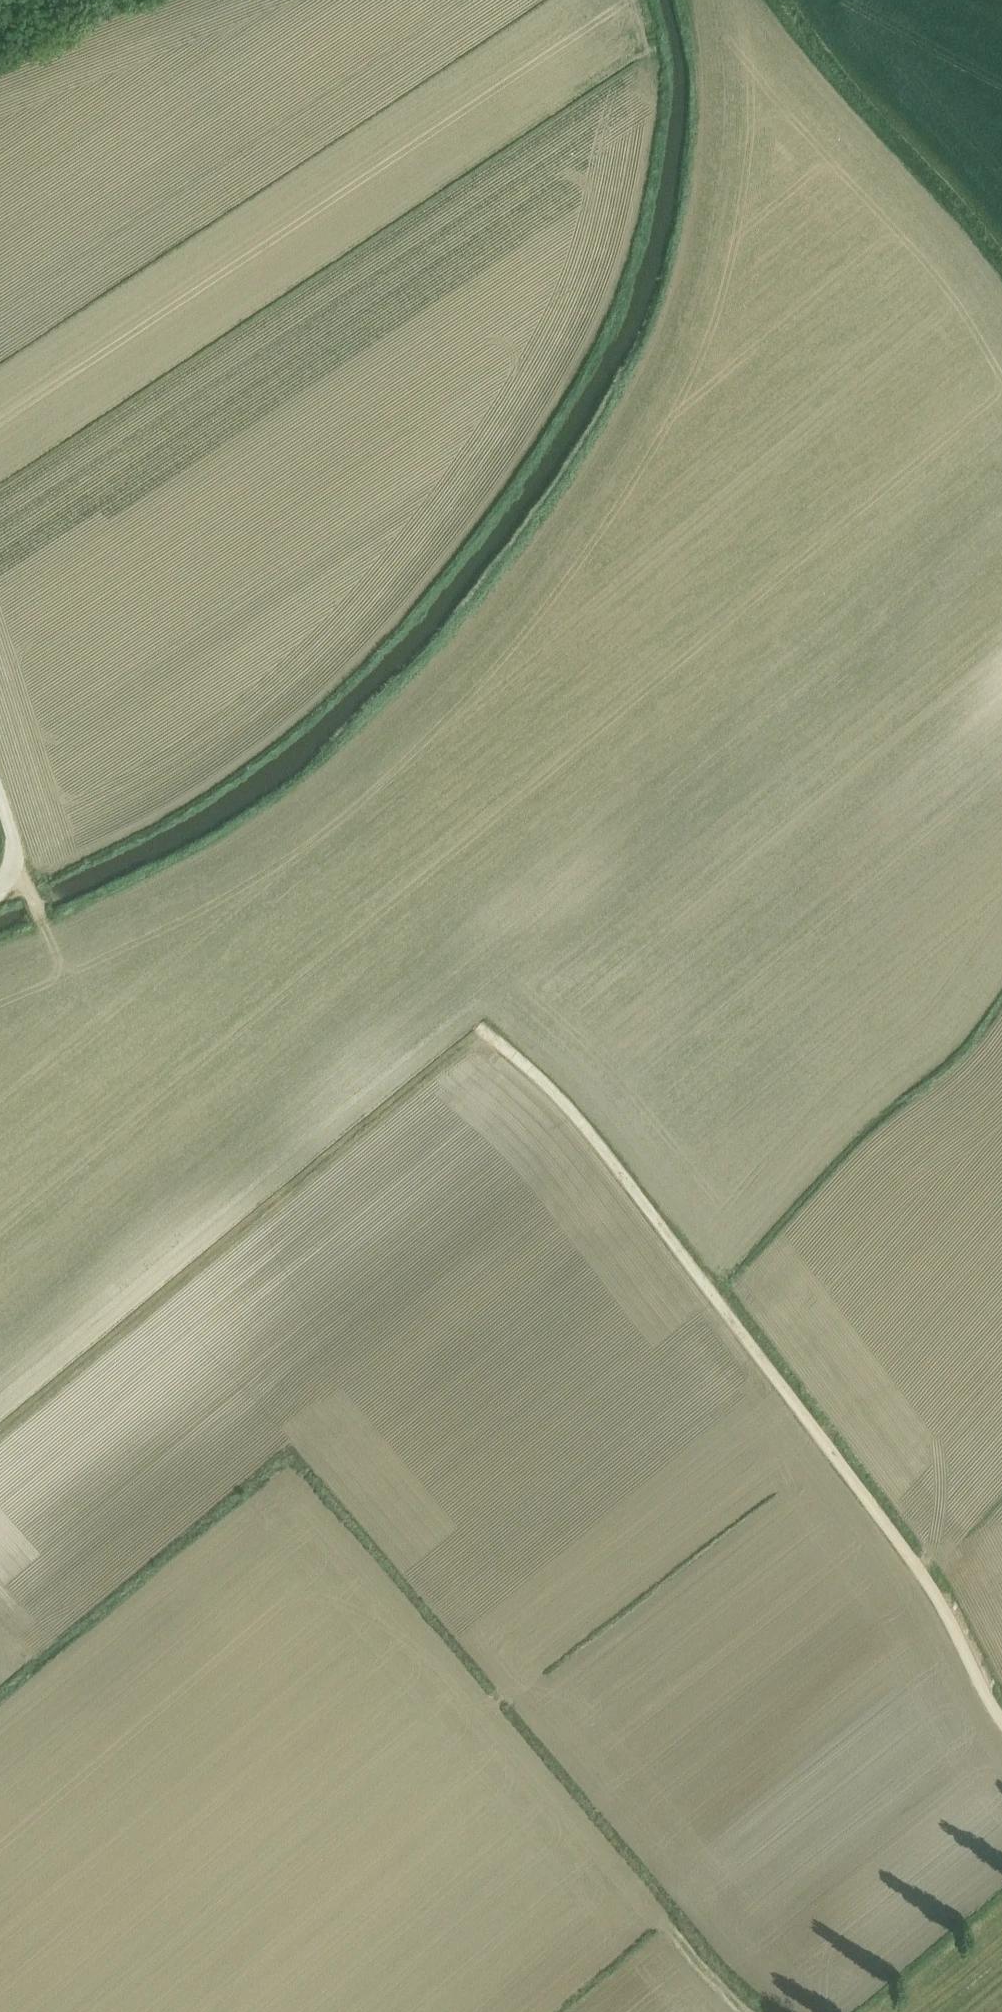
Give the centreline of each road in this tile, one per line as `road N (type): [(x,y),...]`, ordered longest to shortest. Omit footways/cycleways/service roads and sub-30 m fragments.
road 1 (track): [(1001,1720),(888,1525),(578,1117),(480,1025)]
road 2 (track): [(667,1916),(756,2011)]

